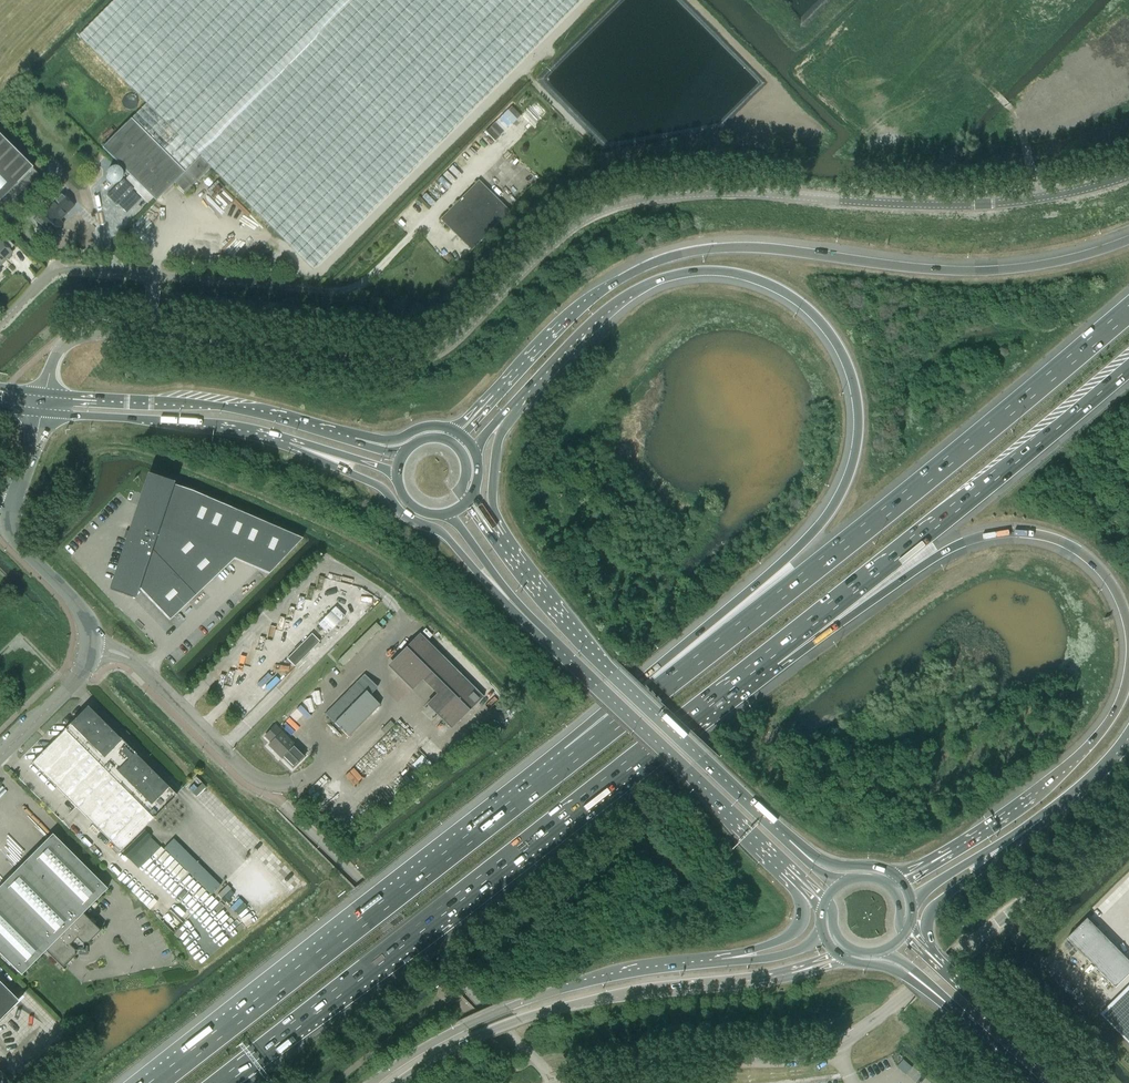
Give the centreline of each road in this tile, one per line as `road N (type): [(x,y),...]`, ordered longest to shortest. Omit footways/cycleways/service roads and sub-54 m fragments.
road 1 (unclassified): [(145,337),(416,361),(455,341),(564,231),(614,206),(741,193),(992,204),(1128,175)]
road 2 (motorway): [(508,408),(625,296),(704,271),(749,278),(793,298),(841,350),(858,397),(853,467),(821,526),(571,758)]
road 3 (motorway): [(1128,312),(571,758)]
road 4 (motorway): [(223,1082),(774,655)]
road 5 (motorway): [(1128,242),(1005,272),(750,249),(666,258),(576,313),(496,397)]
road 6 (unclassified): [(567,1082),(665,1060),(835,1046),(1128,816)]
road 7 (motorway): [(571,758),(156,1082)]
road 8 (motorway): [(774,655),(1128,368)]
road 9 (motorway): [(774,655),(941,553),(1006,533),(1045,537),(1085,556),(1115,591),(1128,629)]
road 10 (primary): [(791,842),(593,655),(497,540)]
road 11 (secondary): [(396,1082),(464,1040),(544,1011),(791,969)]
road 12 (secondary): [(722,962),(567,987),(456,1030),(372,1082)]
road 13 (primary): [(546,637),(787,867)]
road 14 (primary): [(291,439),(379,486),(404,516),(443,534),(546,637)]
road 15 (primary): [(354,442),(246,411),(44,393)]
road 16 (motorway): [(1128,671),(1117,708),(1087,747),(949,847)]
road 17 (primary): [(40,413),(206,422),(291,439)]
road 18 (unclassified): [(287,783),(243,774),(134,661),(91,646)]
road 19 (motorway): [(931,956),(936,905),(1039,817)]
road 20 (primary): [(1062,1082),(931,956)]
road 21 (unclassified): [(91,646),(88,623),(72,599),(17,541),(10,527),(15,496)]
road 22 (unclassified): [(0,321),(61,268),(153,276)]
road 23 (unclassified): [(153,276),(318,290)]
road 24 (primary): [(446,514),(546,637)]
road 25 (motorway): [(912,903),(1039,817)]
road 26 (primary): [(787,867),(802,906),(799,928),(722,962)]
road 27 (unclassified): [(0,756),(81,672),(91,646)]
road 28 (primary): [(934,987),(1037,1082)]
road 29 (unclassified): [(44,393),(60,349),(76,337),(145,337)]
road 30 (motorway): [(497,540),(491,495),(508,408)]
road 31 (motorway): [(1039,817),(1128,731)]

